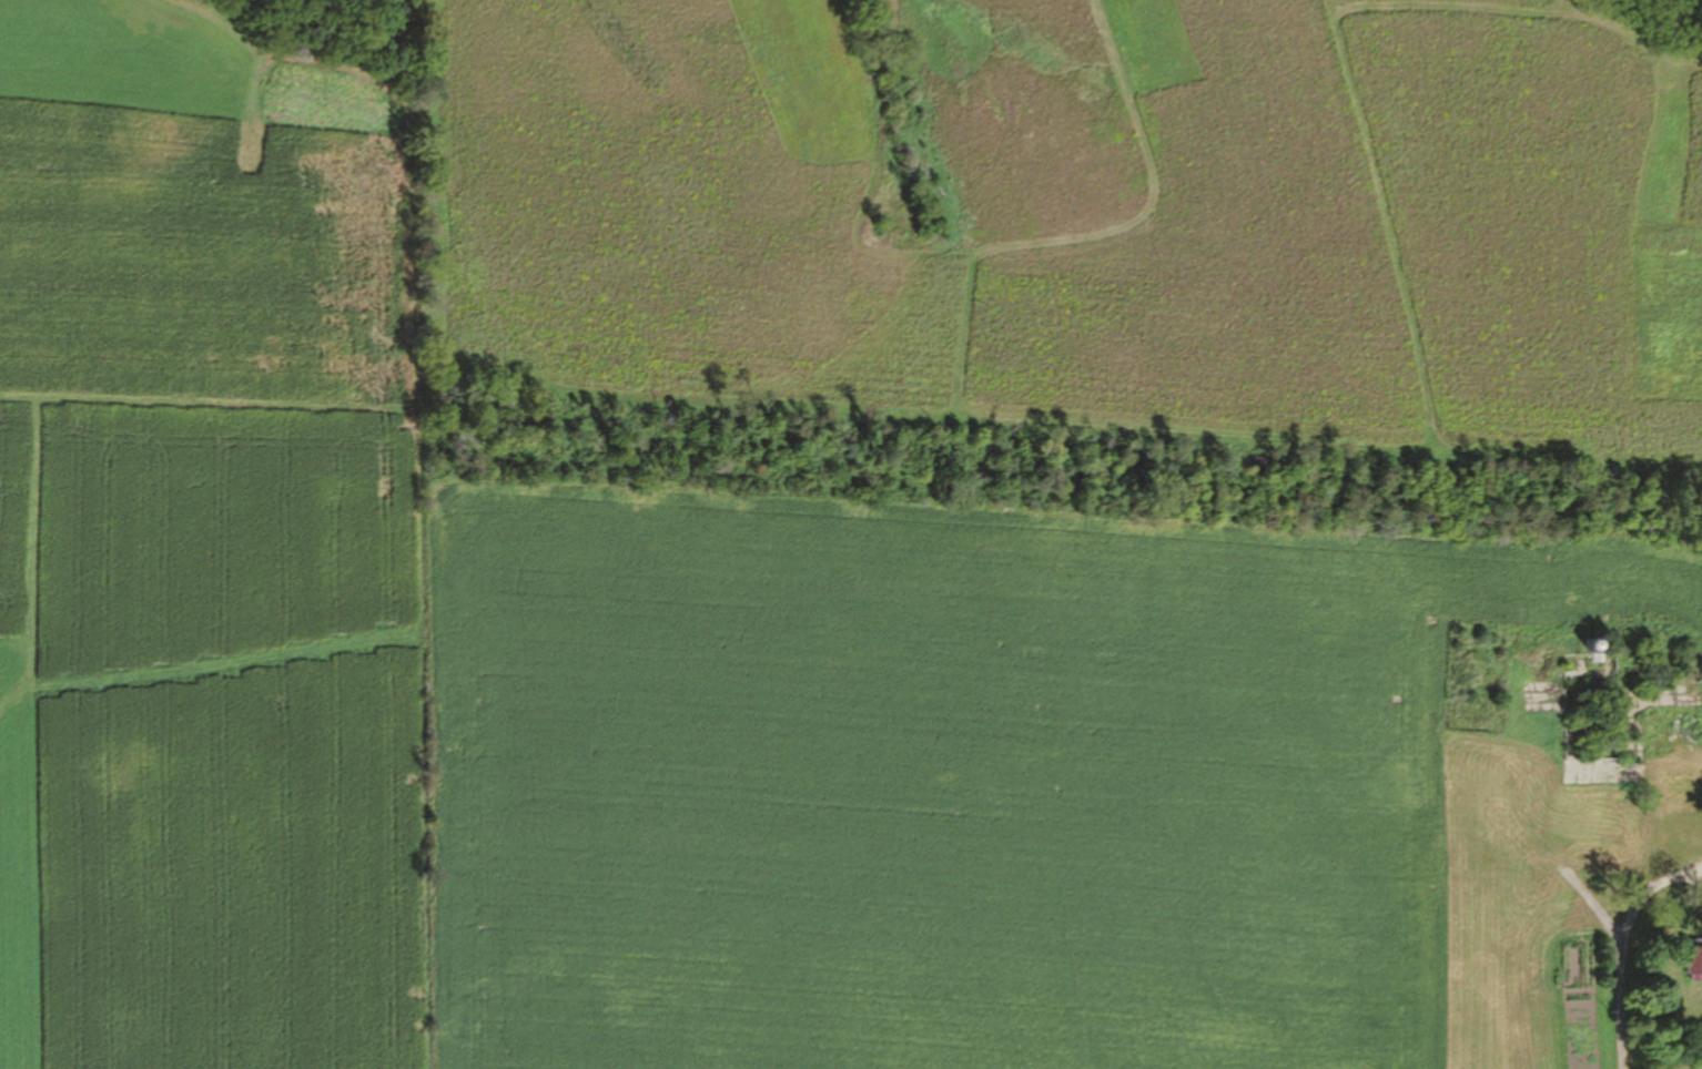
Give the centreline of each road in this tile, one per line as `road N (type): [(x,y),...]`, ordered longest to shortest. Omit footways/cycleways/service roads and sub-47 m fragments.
road 1 (residential): [(1623,1068),(1618,946)]

